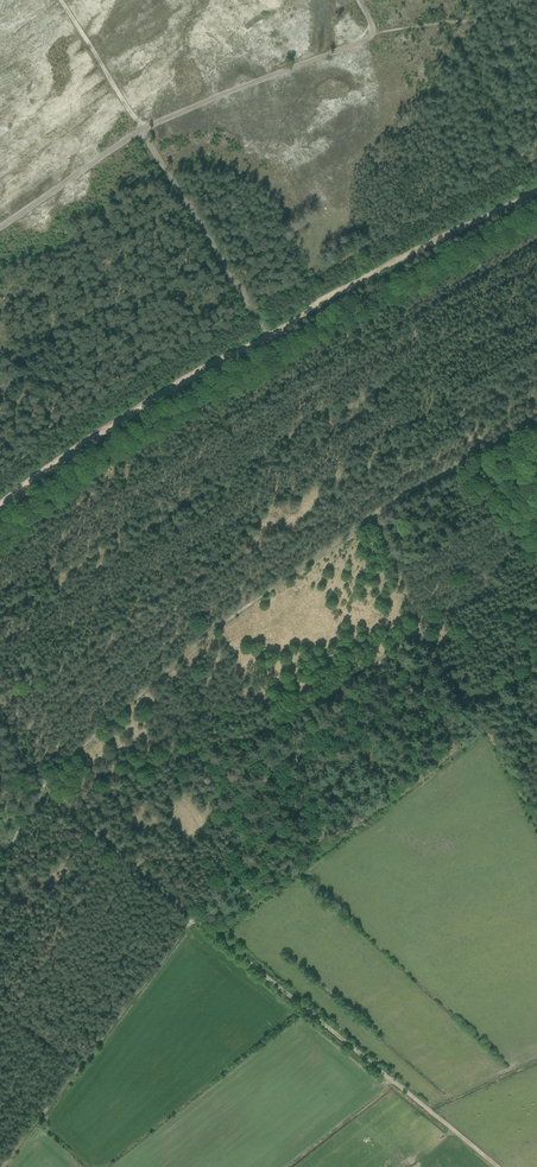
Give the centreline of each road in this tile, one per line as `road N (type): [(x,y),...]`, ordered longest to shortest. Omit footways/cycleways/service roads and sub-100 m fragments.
road 1 (track): [(0,719),(36,781),(205,634),(420,488),(536,423)]
road 2 (track): [(0,504),(173,385),(536,188)]
road 3 (track): [(0,530),(183,406),(536,214)]
road 4 (track): [(0,225),(140,132),(377,35)]
road 5 (track): [(36,781),(52,787),(264,736),(412,624)]
road 6 (track): [(496,1166),(211,935)]
road 7 (track): [(211,935),(481,731)]
road 8 (track): [(211,935),(36,781),(0,860)]
road 9 (track): [(188,917),(0,1161)]
road 10 (track): [(267,333),(140,132)]
road 11 (track): [(471,713),(412,624),(371,522)]
road 12 (track): [(390,294),(471,457)]
road 13 (track): [(377,35),(536,7)]
road 14 (track): [(491,446),(536,564)]

